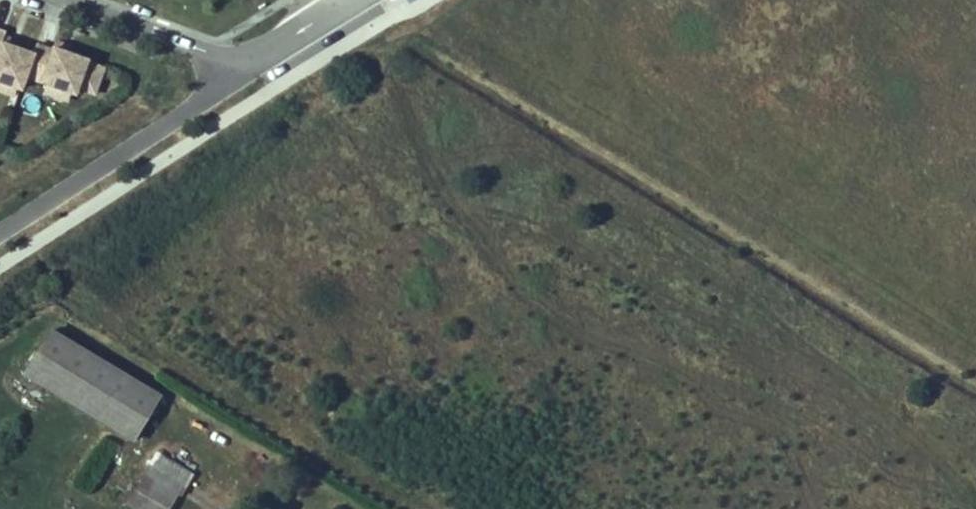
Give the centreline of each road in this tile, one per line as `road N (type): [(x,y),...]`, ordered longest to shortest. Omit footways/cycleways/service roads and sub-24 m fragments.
road 1 (residential): [(342,7),(243,64),(53,0)]

